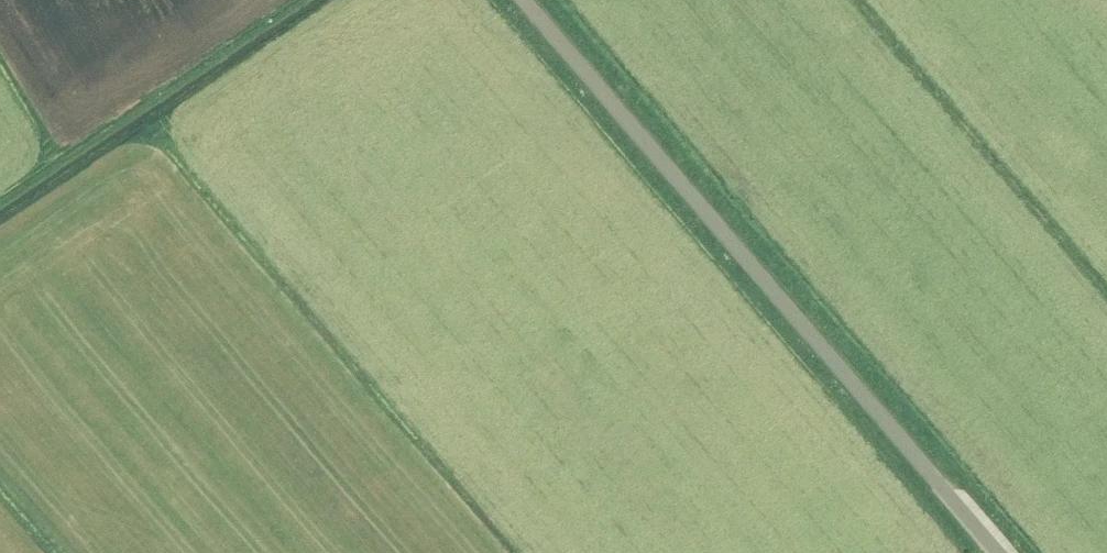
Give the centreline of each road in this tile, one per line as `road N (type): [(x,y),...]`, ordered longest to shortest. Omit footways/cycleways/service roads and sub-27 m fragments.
road 1 (unclassified): [(998,552),(525,0)]

